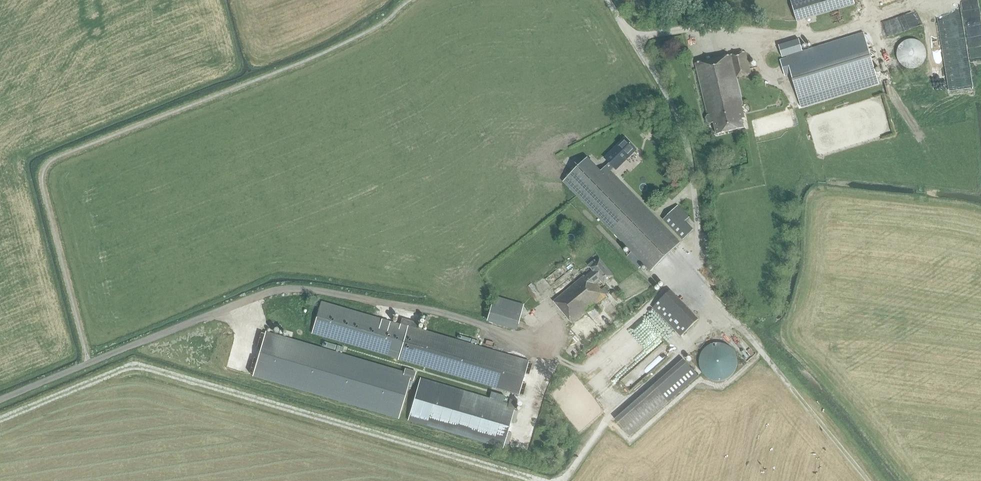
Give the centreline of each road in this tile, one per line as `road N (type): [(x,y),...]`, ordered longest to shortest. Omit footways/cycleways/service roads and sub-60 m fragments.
road 1 (track): [(0,419),(135,365),(538,480)]

